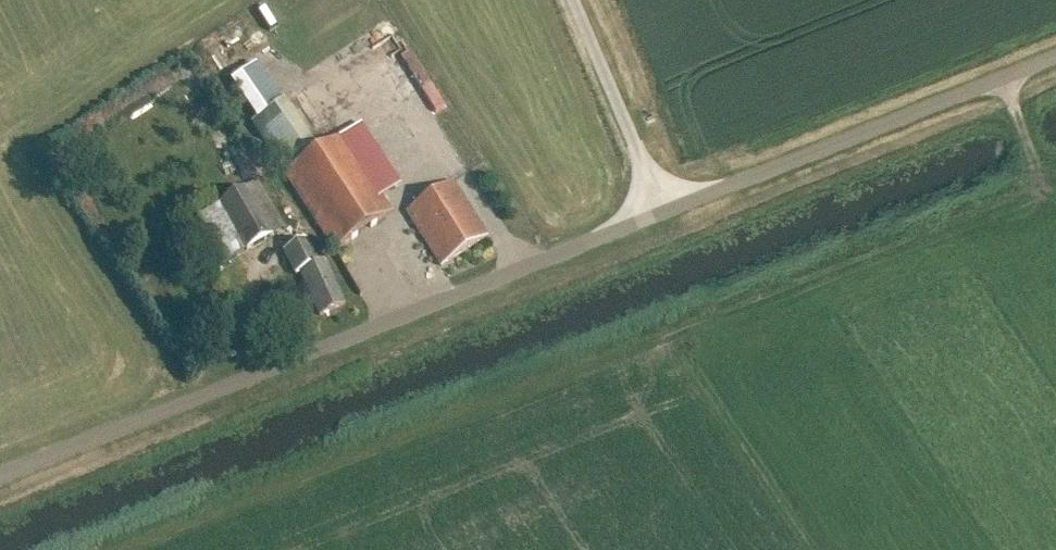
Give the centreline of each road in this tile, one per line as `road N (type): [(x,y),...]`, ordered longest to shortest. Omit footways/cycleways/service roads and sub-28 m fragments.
road 1 (unclassified): [(0,474),(659,213)]
road 2 (unclassified): [(659,213),(1055,54)]
road 3 (unclassified): [(659,213),(569,0)]

